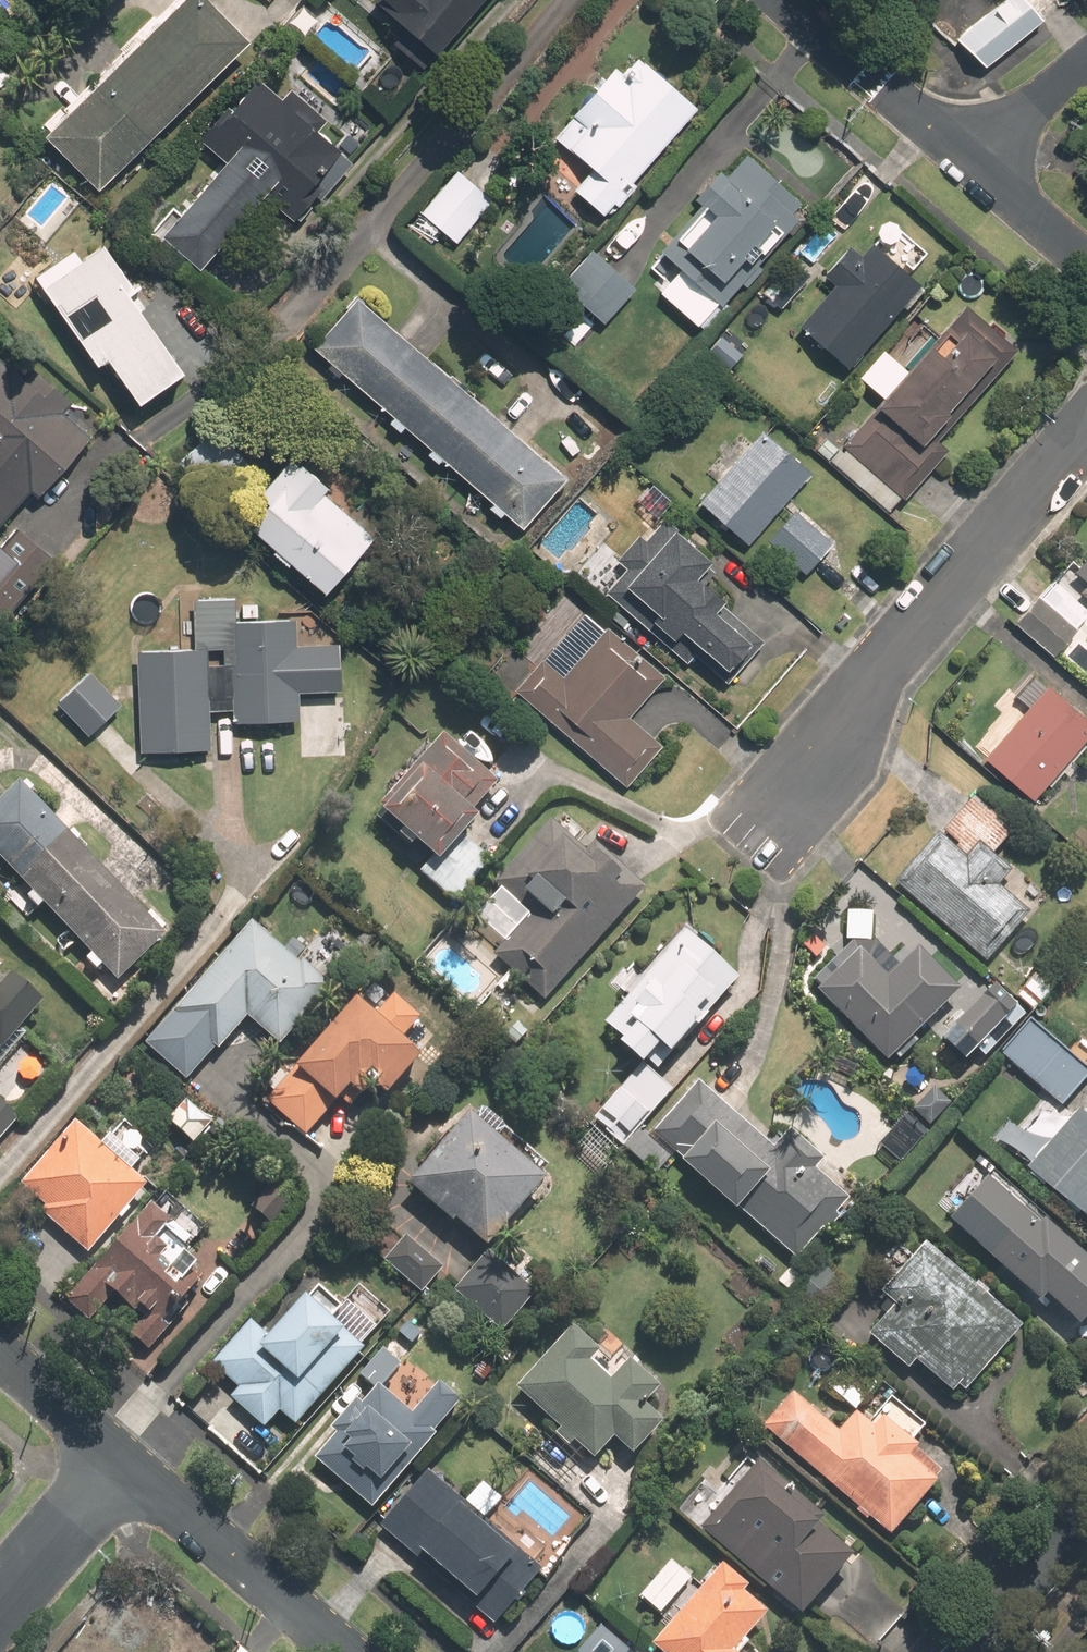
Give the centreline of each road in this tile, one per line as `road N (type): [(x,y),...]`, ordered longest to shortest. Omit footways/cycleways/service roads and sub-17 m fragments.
road 1 (residential): [(784,806),(884,660),(1086,435)]
road 2 (residential): [(342,1651),(124,1463)]
road 3 (residential): [(781,0),(963,159)]
road 4 (residential): [(0,1606),(124,1463)]
road 5 (residential): [(1086,1518),(969,1651)]
road 6 (residential): [(124,1463),(0,1355)]
road 7 (residential): [(963,159),(1086,266)]
road 8 (residential): [(963,159),(1086,56)]

